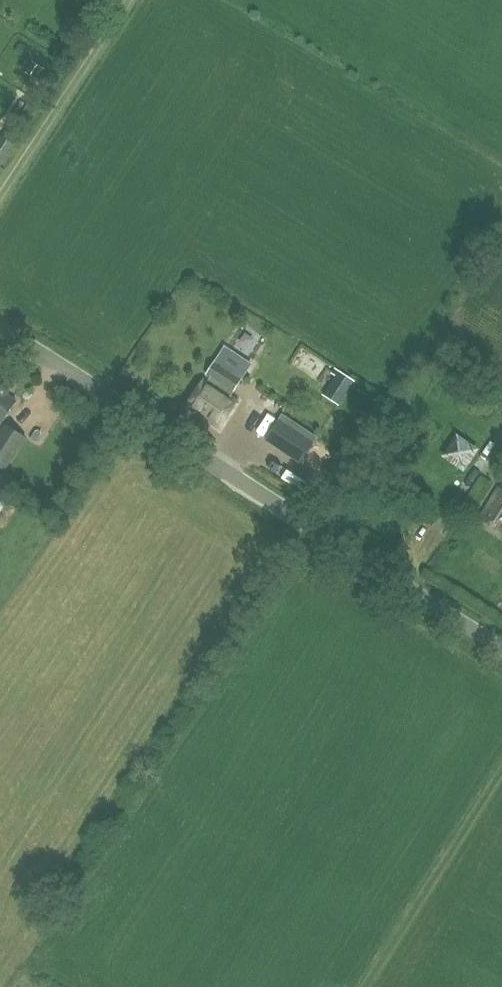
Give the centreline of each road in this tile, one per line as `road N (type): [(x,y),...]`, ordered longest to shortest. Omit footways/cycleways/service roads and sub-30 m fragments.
road 1 (unclassified): [(501,648),(0,326)]
road 2 (track): [(360,986),(501,766)]
road 3 (track): [(0,191),(124,0)]

